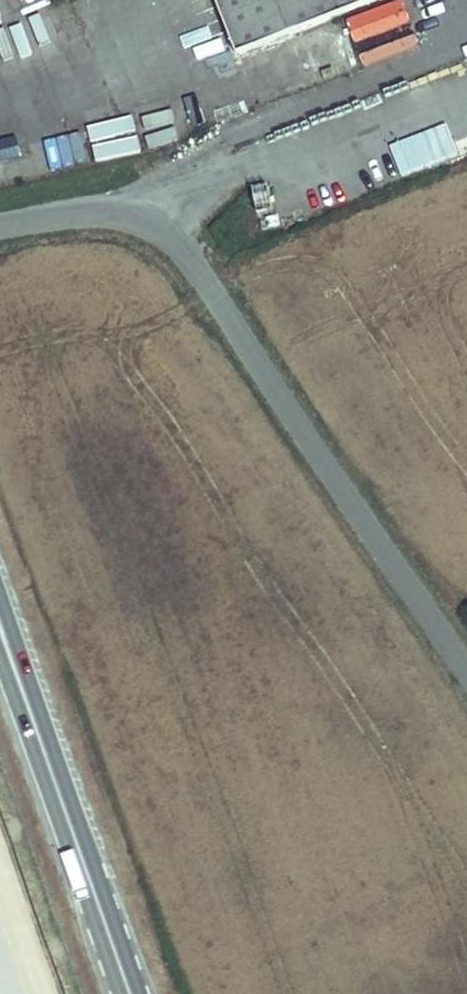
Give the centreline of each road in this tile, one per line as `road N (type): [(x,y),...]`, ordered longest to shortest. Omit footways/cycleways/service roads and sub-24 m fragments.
road 1 (residential): [(466,667),(167,231),(105,207),(0,226)]
road 2 (primary): [(0,642),(125,993)]

